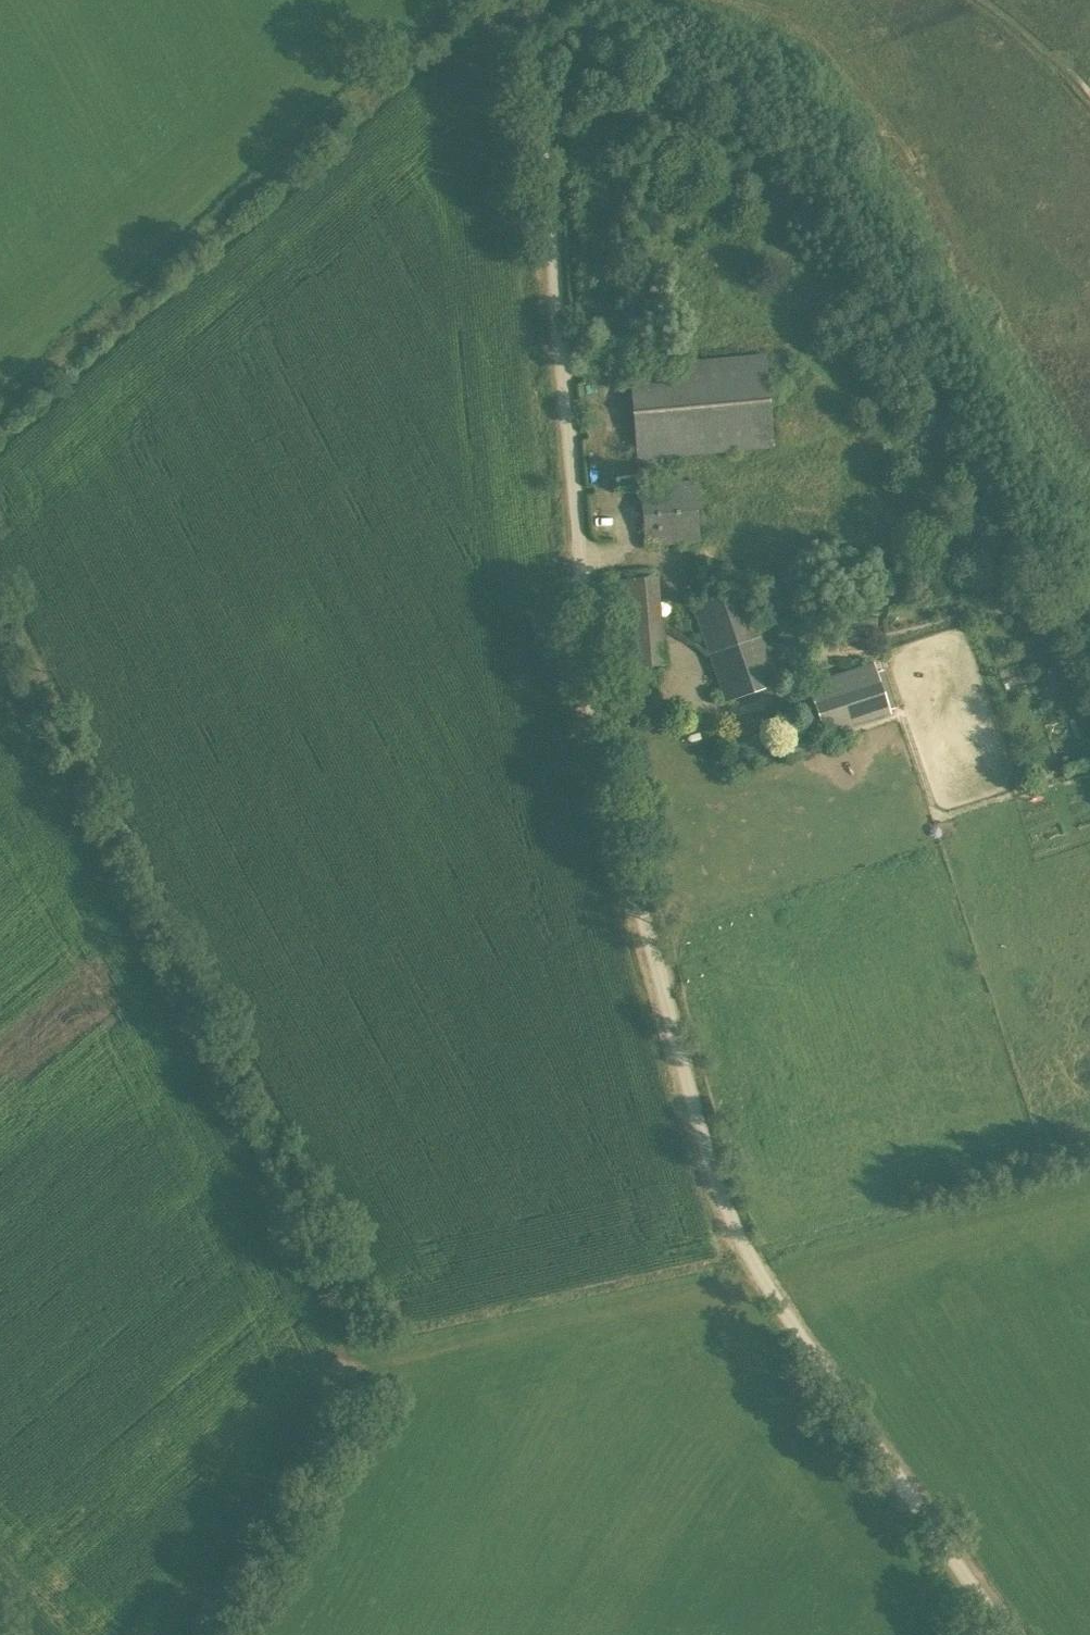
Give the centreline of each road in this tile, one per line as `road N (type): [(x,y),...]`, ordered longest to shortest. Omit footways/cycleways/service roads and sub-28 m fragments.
road 1 (unclassified): [(997,1634),(786,1327),(705,1169),(595,732),(533,0)]
road 2 (track): [(471,0),(0,418)]

